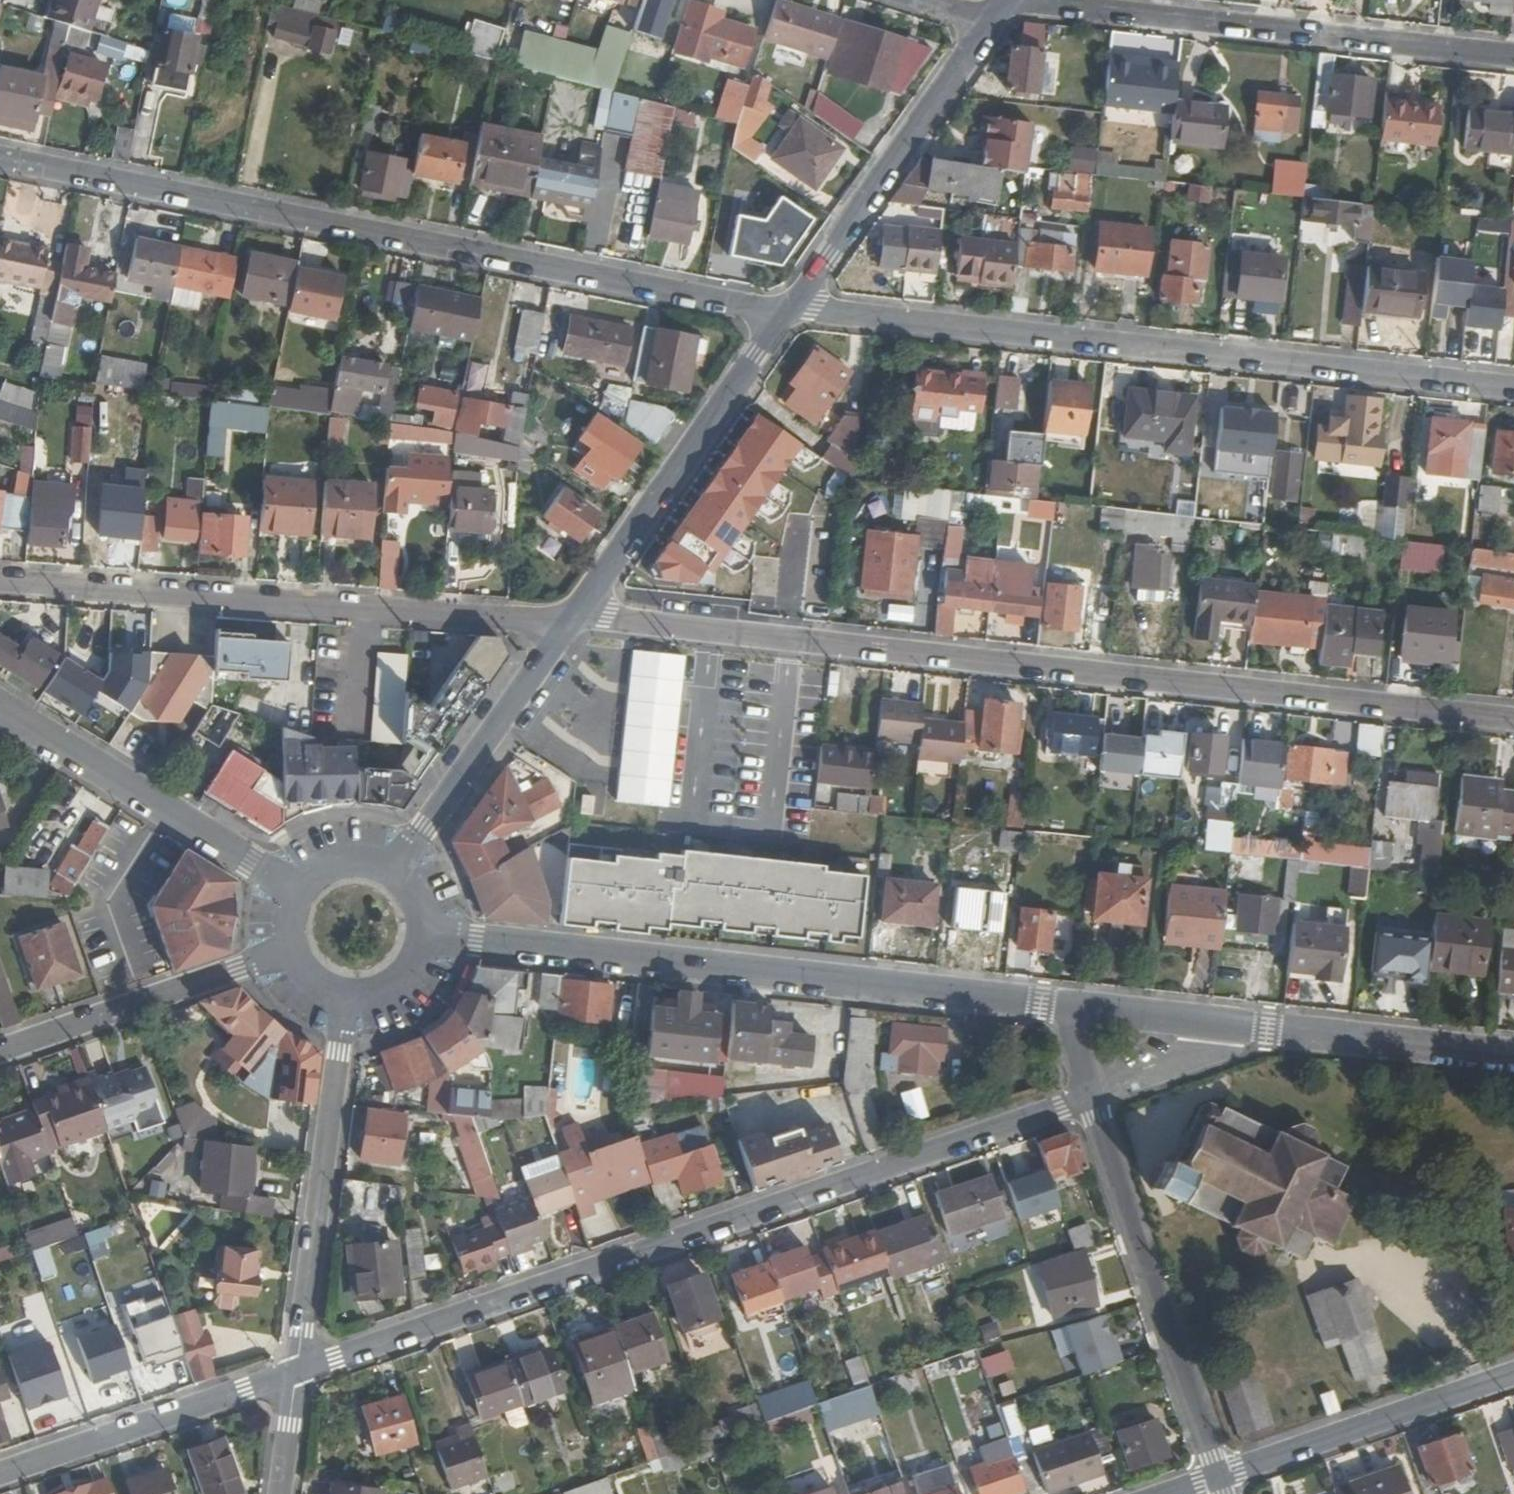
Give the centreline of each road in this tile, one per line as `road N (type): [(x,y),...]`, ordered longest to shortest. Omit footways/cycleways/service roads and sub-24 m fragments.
road 1 (residential): [(1513,719),(573,616)]
road 2 (residential): [(297,1372),(1087,1098)]
road 3 (residential): [(795,309),(0,155)]
road 4 (residential): [(1513,388),(795,309)]
road 5 (tertiary): [(419,936),(1065,1006)]
road 6 (residential): [(573,616),(0,585)]
road 7 (residential): [(1055,0),(1513,53)]
road 8 (residential): [(1087,1098),(1218,1476)]
road 9 (residential): [(351,989),(297,1372)]
road 10 (residential): [(573,616),(795,309)]
road 11 (residential): [(795,309),(993,24)]
road 12 (tertiary): [(11,709),(298,892)]
road 13 (residential): [(0,1477),(297,1372)]
road 14 (residential): [(388,868),(573,616)]
road 15 (residential): [(1218,1476),(1513,1374)]
road 16 (residential): [(0,1052),(294,950)]
road 17 (tertiary): [(1228,1026),(1513,1056)]
road 18 (tertiary): [(1065,1006),(1228,1026)]
road 19 (residential): [(1087,1098),(1176,1065),(1228,1026)]
road 20 (residential): [(297,1372),(280,1493)]

